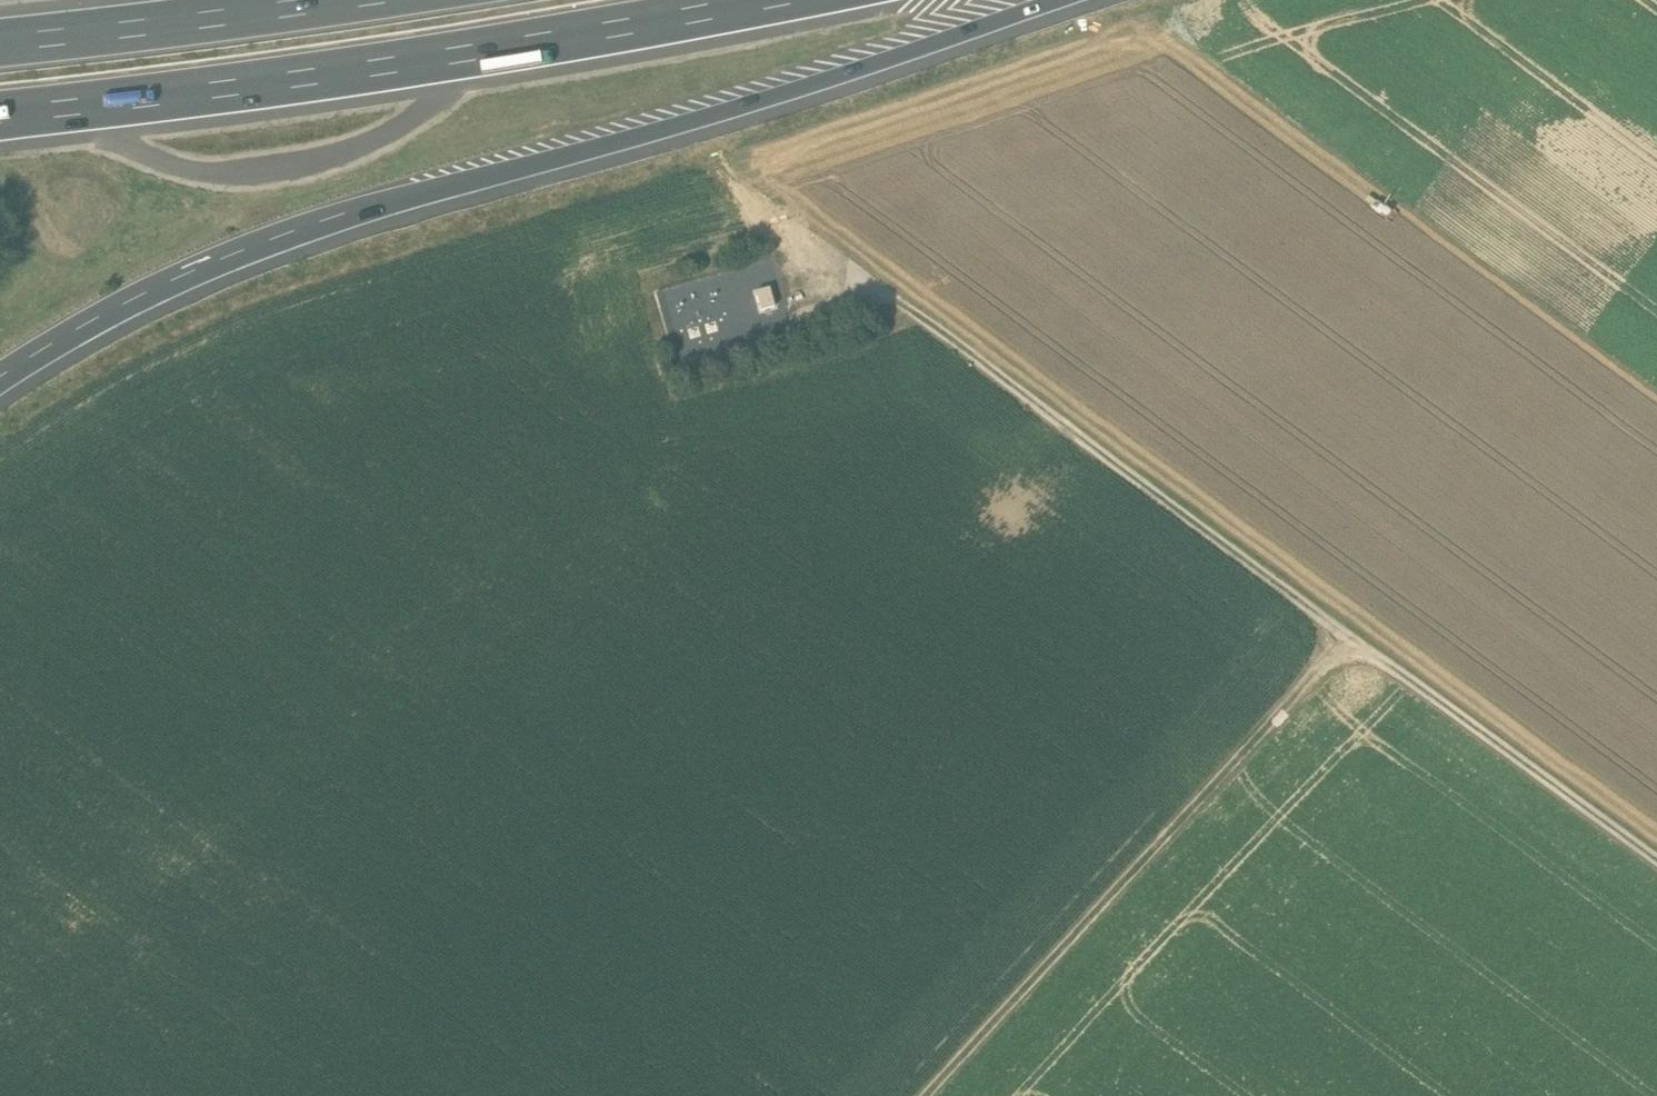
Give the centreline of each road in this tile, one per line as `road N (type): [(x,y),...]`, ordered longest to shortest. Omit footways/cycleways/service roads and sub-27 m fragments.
road 1 (motorway): [(0,377),(131,298),(251,245),(885,64),(1045,0)]
road 2 (track): [(1656,863),(875,286)]
road 3 (motorway): [(0,114),(384,65),(763,0)]
road 4 (track): [(1347,635),(927,1095)]
road 5 (motorway): [(336,0),(0,43)]
road 6 (track): [(875,286),(709,141)]

